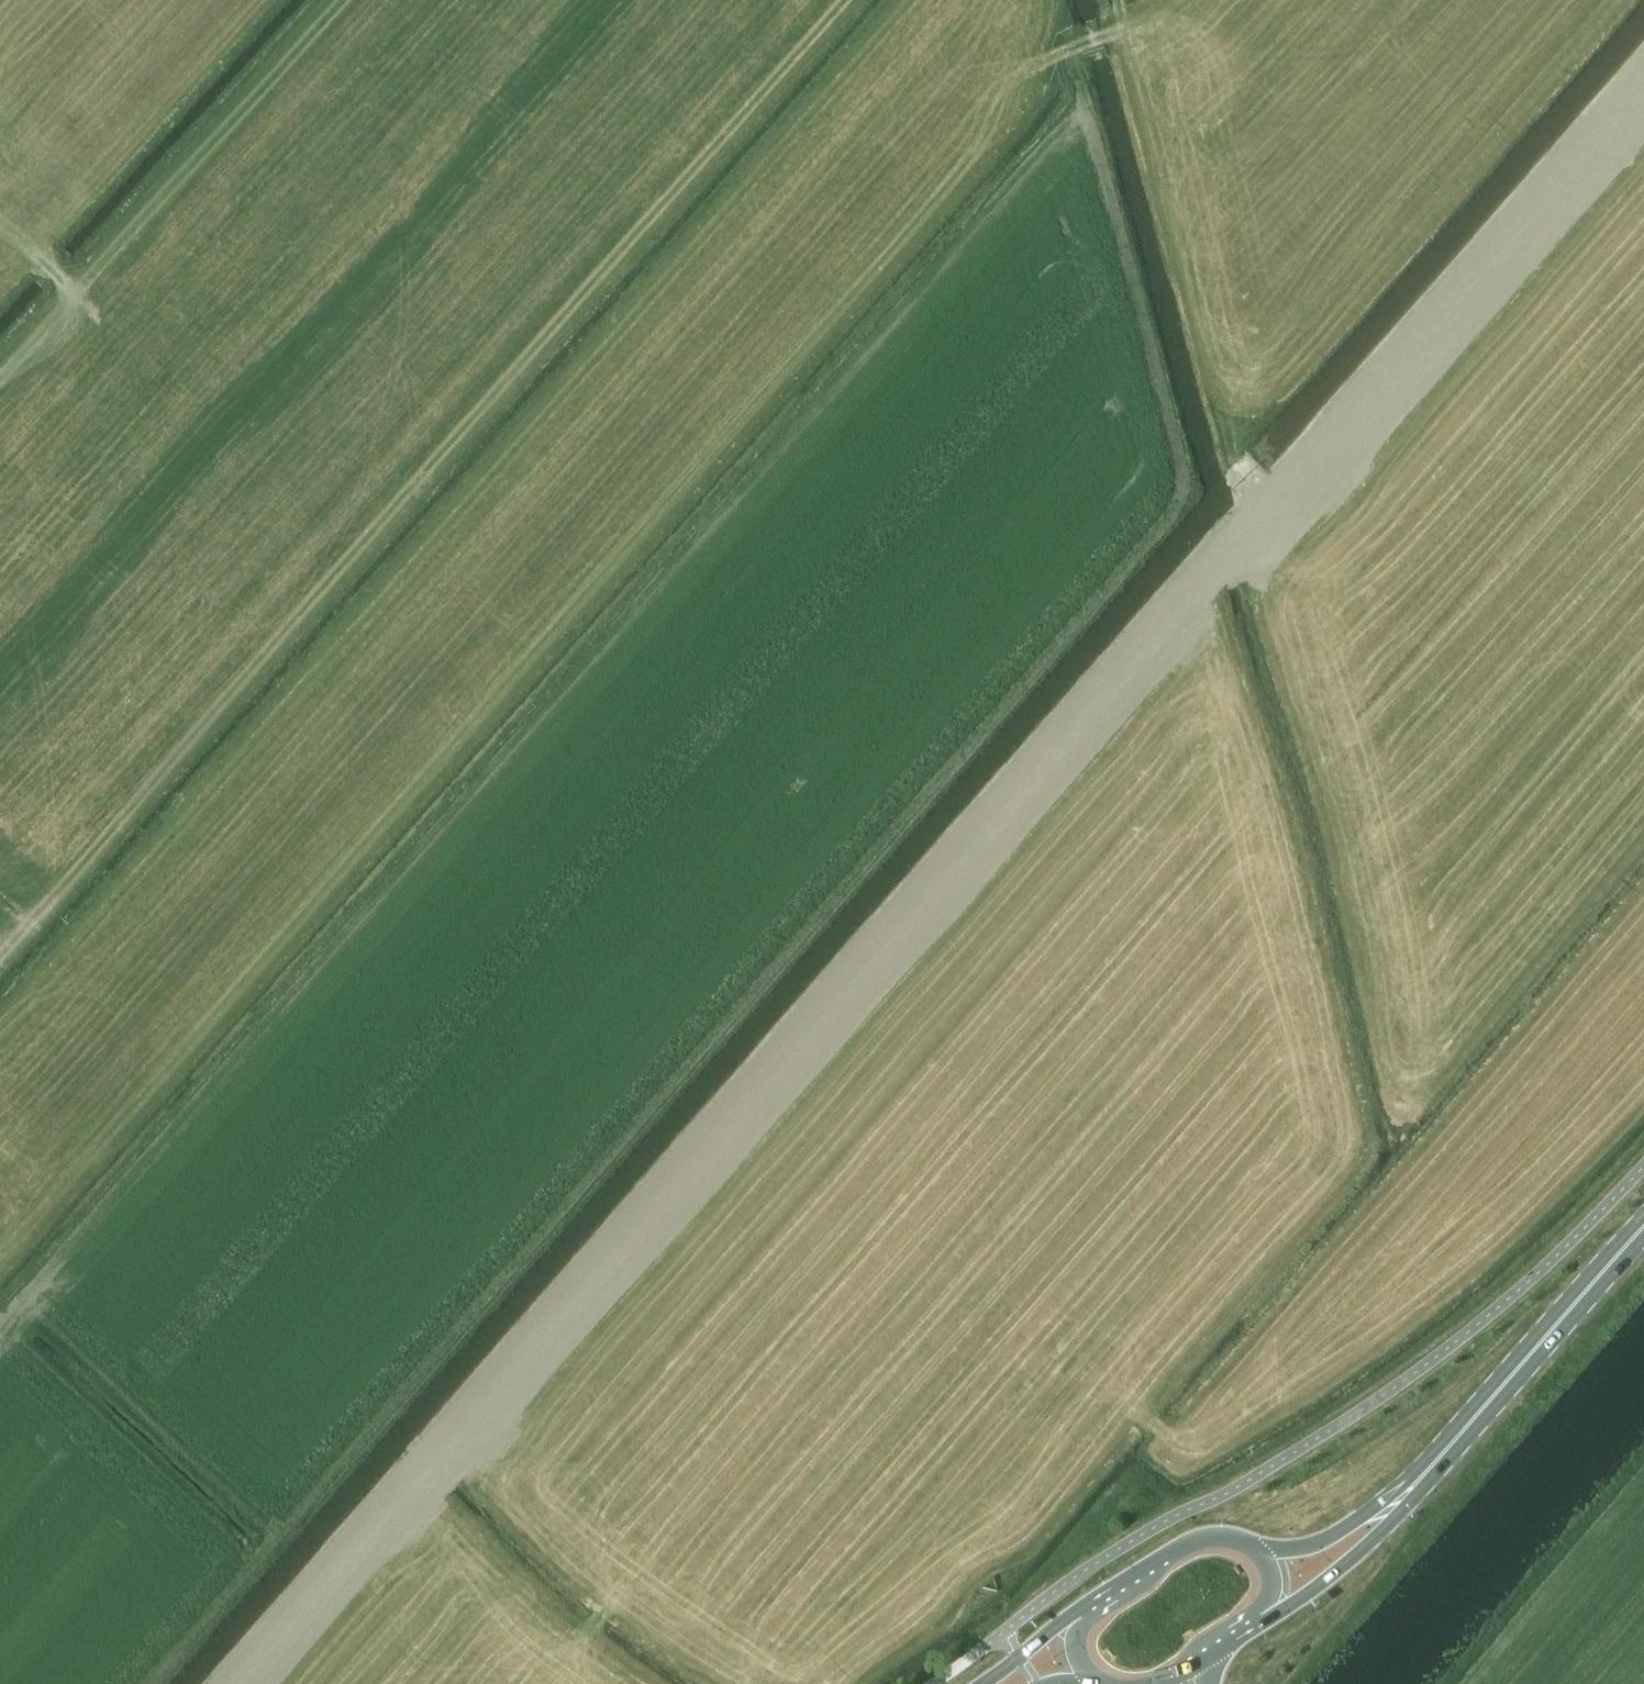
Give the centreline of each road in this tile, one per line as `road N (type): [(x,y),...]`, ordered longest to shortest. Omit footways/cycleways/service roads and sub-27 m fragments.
road 1 (primary): [(1411,1489),(1643,1223)]
road 2 (primary): [(1258,1544),(1230,1537),(1194,1543),(1080,1613)]
road 3 (primary): [(1266,1619),(1377,1539),(1411,1489)]
road 4 (primary): [(1411,1489),(1318,1544),(1258,1544)]

